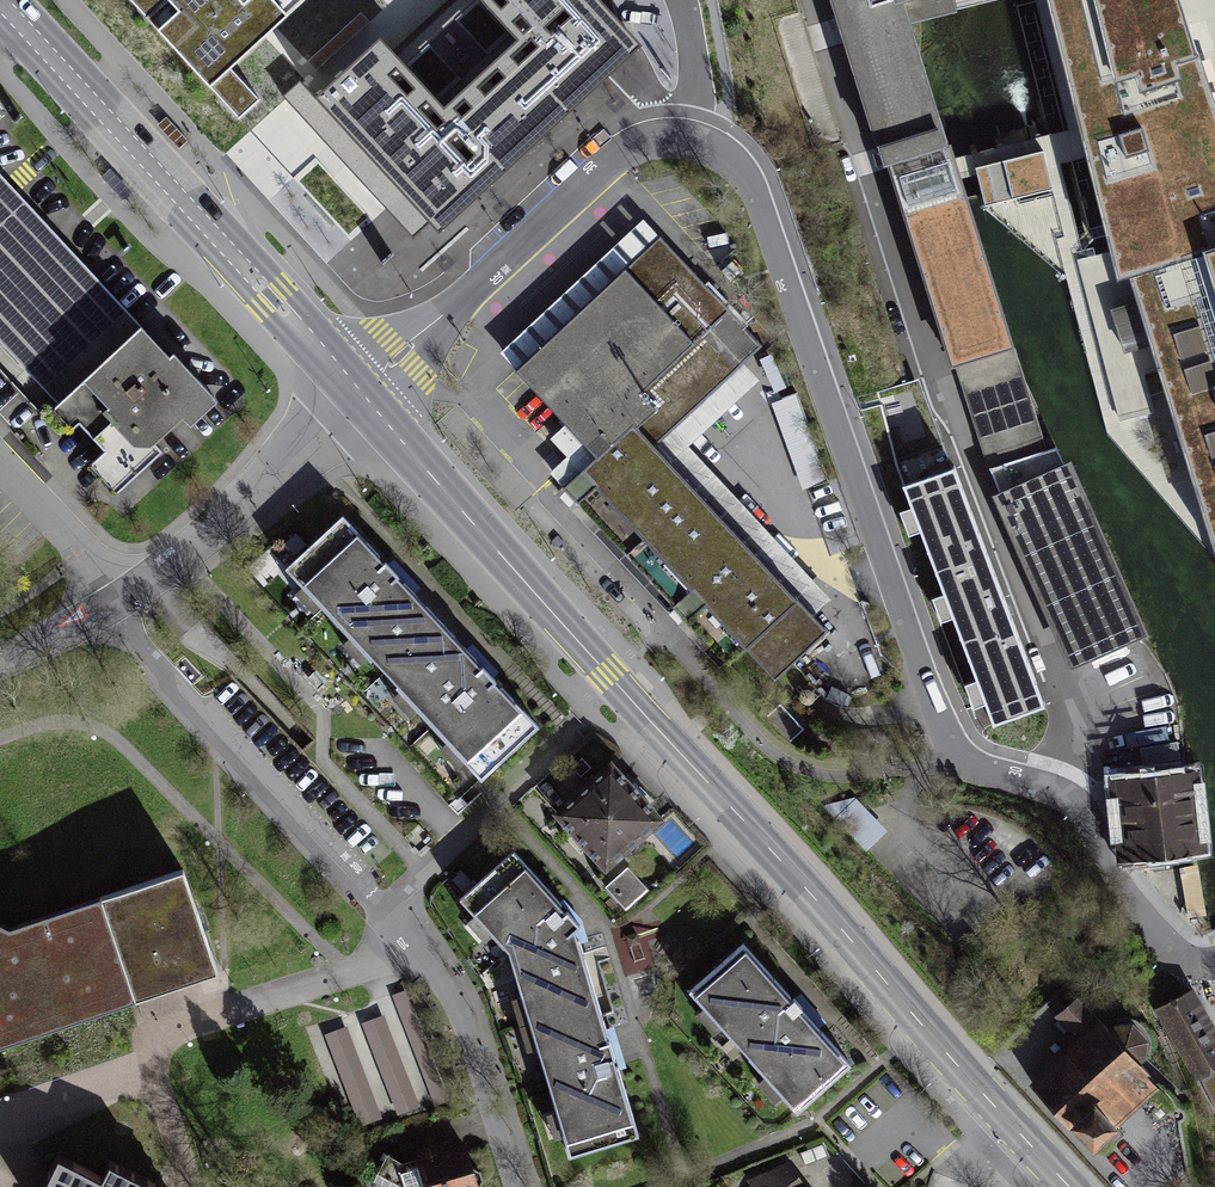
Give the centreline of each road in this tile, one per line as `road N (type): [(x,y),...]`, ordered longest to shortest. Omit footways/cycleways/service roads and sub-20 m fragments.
road 1 (residential): [(361,391),(615,156),(651,141),(716,146),(739,166),(761,208),(957,748),(979,769),(1064,794),(1085,813),(1108,872),(1166,949),(1198,964),(1214,961)]
road 2 (primary): [(361,391),(1068,1186)]
road 3 (primary): [(1,0),(361,391)]
road 4 (residential): [(362,884),(182,695),(111,605)]
road 5 (residential): [(526,1186),(464,1005),(429,947),(362,884)]
road 6 (residential): [(361,391),(198,540),(122,599)]
road 7 (residential): [(122,599),(0,467)]
road 8 (residential): [(111,605),(0,663)]

